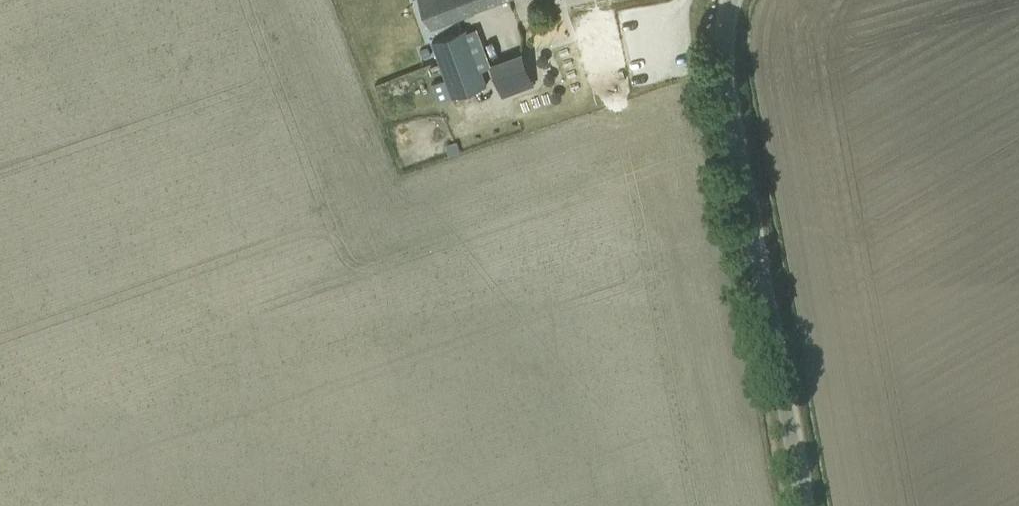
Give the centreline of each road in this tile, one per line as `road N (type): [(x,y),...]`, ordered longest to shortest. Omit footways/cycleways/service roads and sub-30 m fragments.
road 1 (unclassified): [(804,505),(735,150),(722,42),(728,0)]

